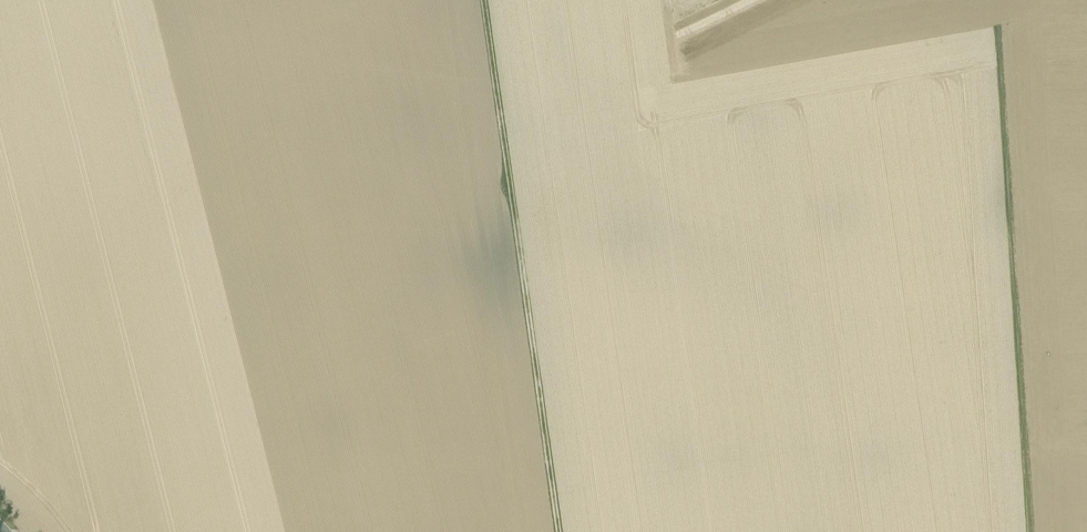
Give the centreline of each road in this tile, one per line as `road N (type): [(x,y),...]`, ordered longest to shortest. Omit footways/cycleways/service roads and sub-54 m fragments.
road 1 (track): [(485,0),(558,531)]
road 2 (track): [(1046,531),(998,26)]

